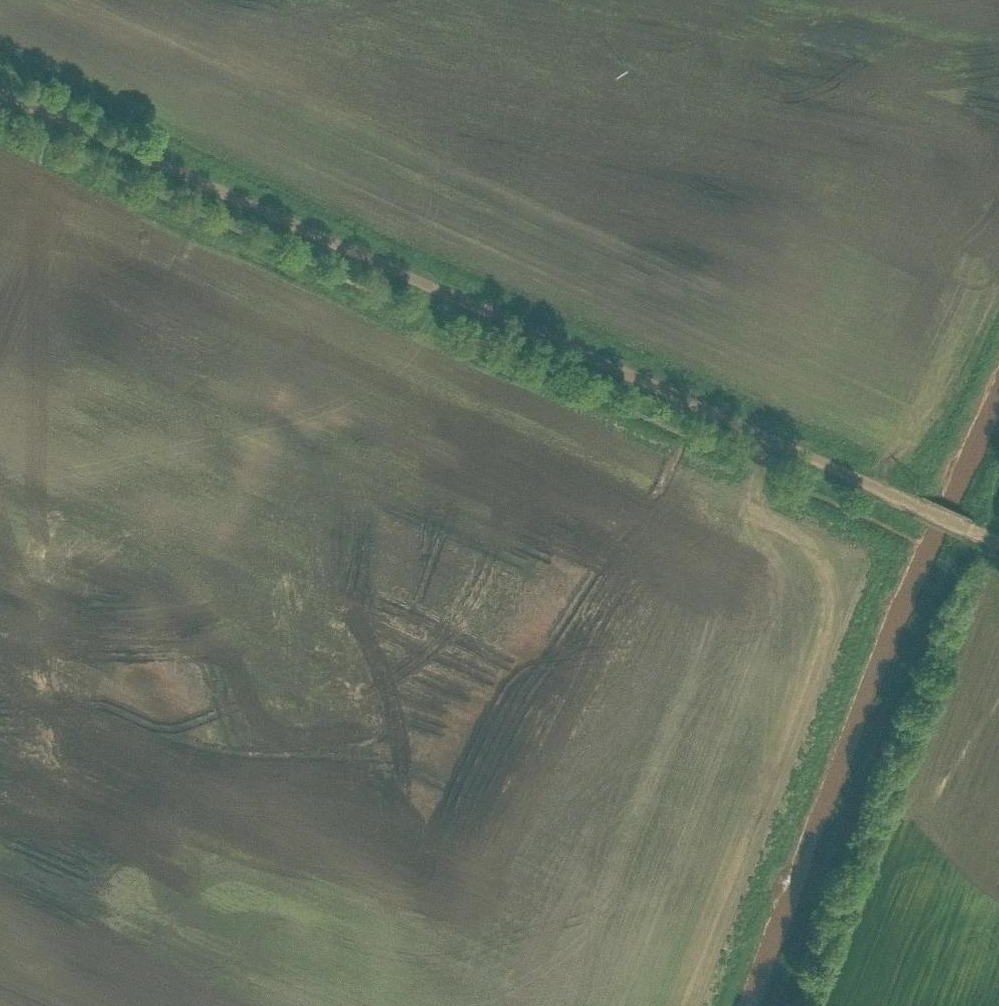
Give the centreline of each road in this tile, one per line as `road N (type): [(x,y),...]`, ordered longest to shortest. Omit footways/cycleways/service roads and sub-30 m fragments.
road 1 (unclassified): [(0,88),(998,538)]

